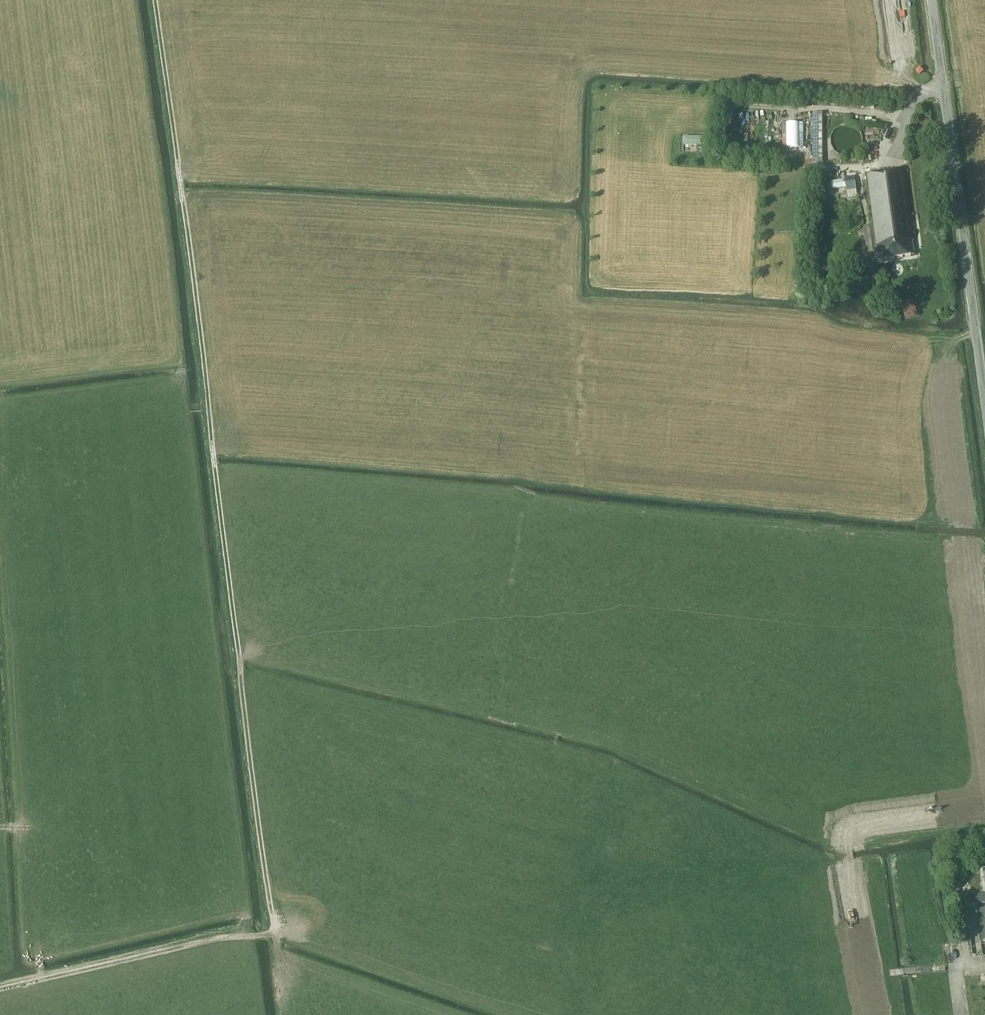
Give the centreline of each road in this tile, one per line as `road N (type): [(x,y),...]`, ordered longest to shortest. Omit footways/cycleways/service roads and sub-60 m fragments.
road 1 (track): [(155,0),(273,929),(0,990)]
road 2 (tertiary): [(984,402),(931,0)]

